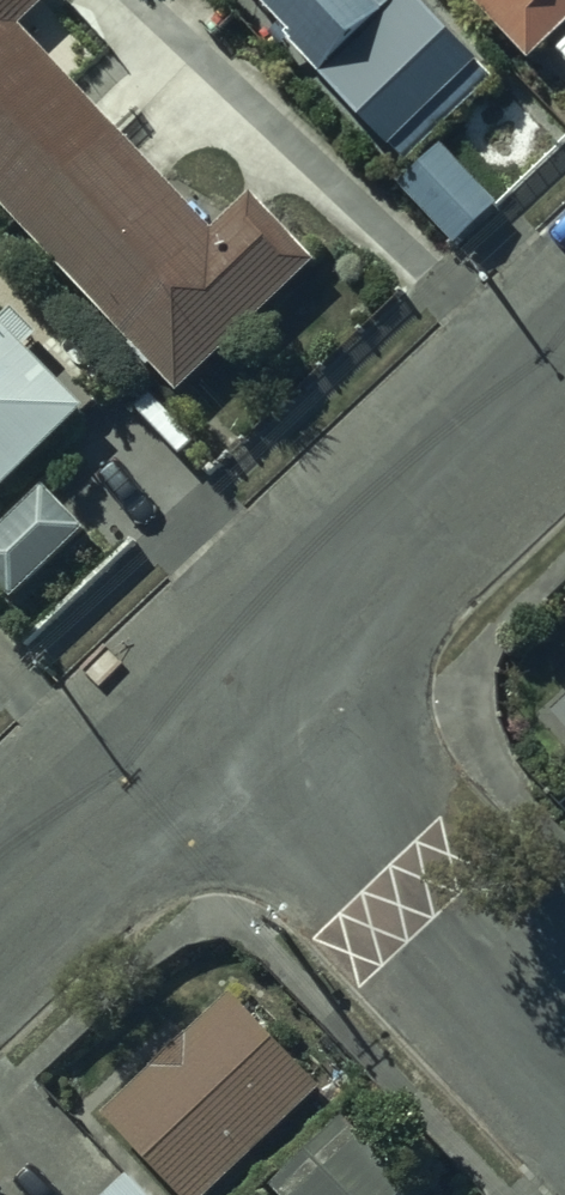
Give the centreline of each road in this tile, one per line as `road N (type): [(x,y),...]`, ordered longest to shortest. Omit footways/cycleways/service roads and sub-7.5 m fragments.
road 1 (residential): [(212,704),(564,1078)]
road 2 (residential): [(564,365),(212,704)]
road 3 (residential): [(212,704),(0,905)]

